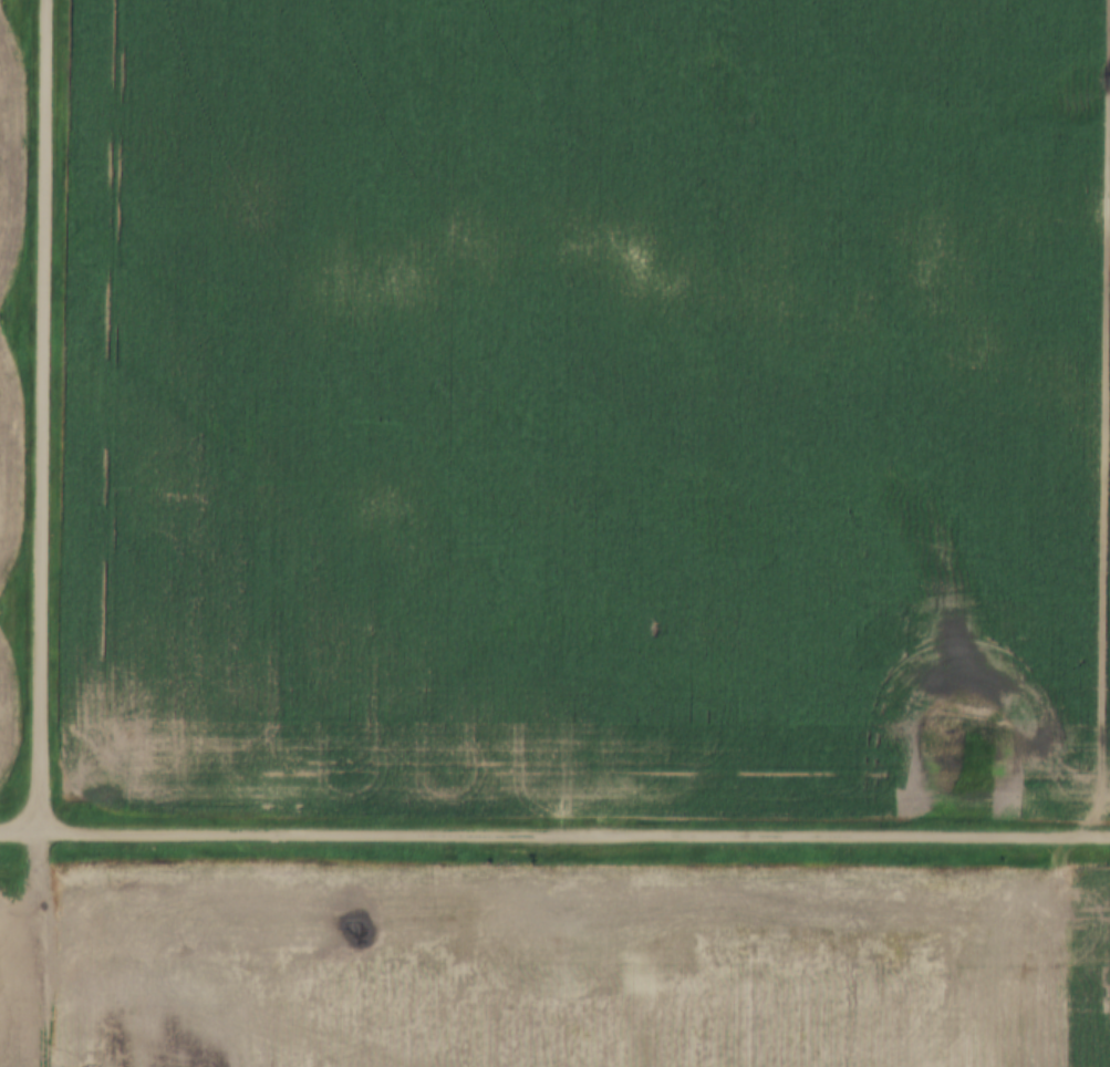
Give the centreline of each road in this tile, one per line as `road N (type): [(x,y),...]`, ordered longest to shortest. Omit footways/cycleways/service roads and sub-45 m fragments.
road 1 (track): [(1109,837),(53,833),(25,827)]
road 2 (residential): [(25,827),(35,0)]

